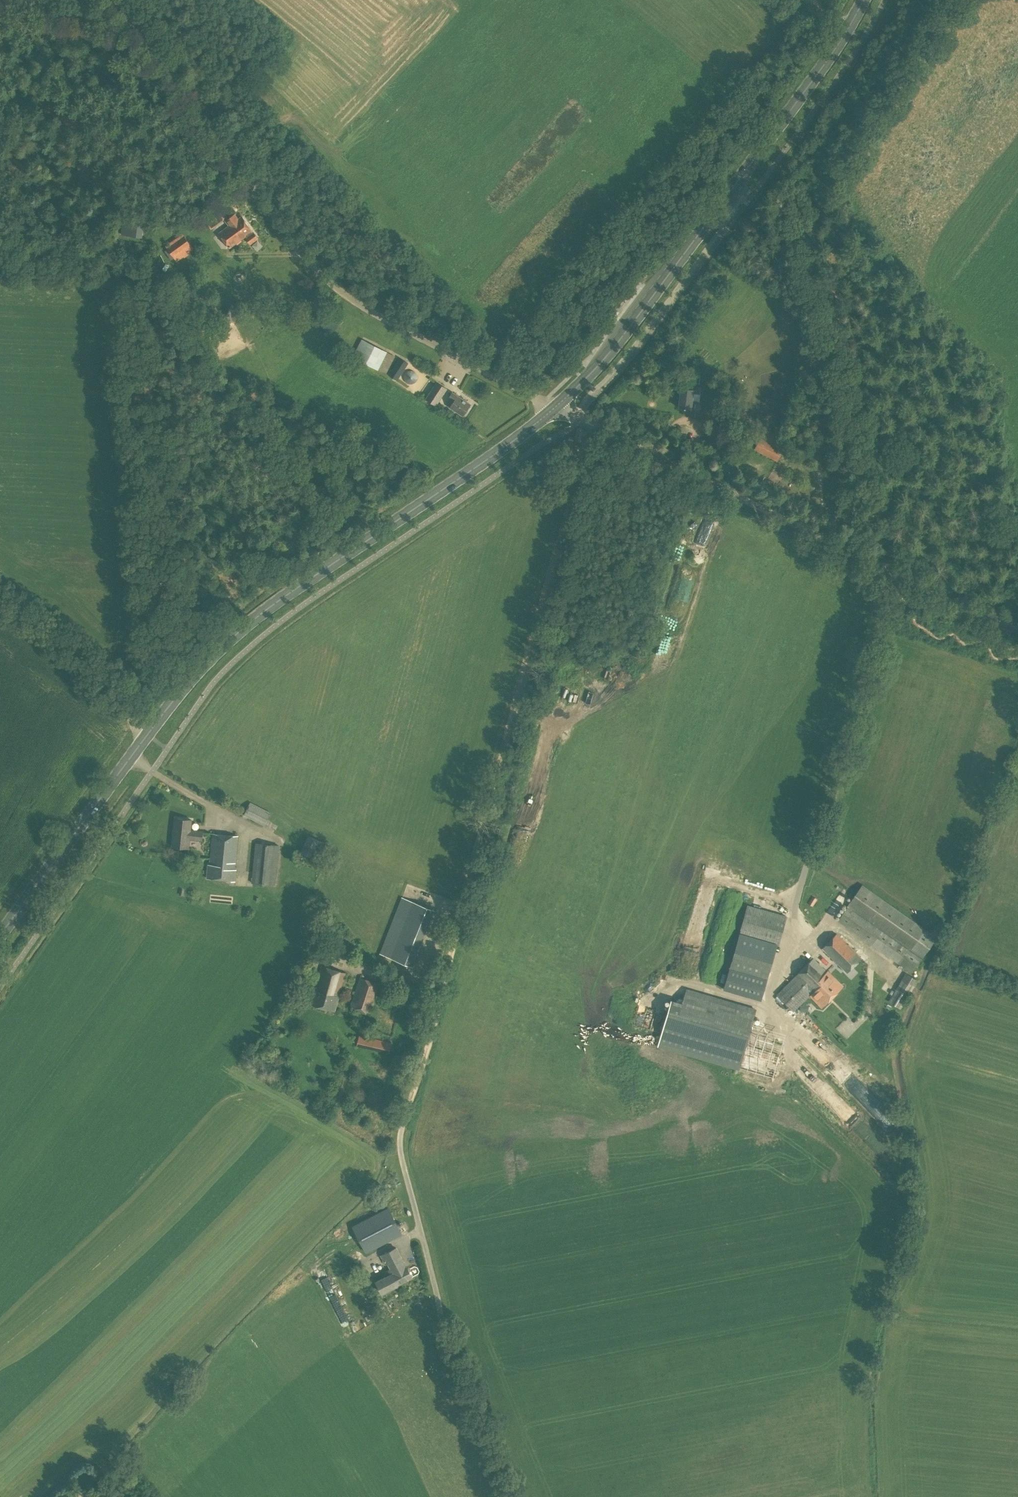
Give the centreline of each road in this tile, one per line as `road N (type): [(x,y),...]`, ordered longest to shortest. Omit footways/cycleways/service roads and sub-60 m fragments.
road 1 (primary): [(0,934),(173,700),(240,629),(557,406)]
road 2 (track): [(400,1142),(594,424)]
road 3 (unclassified): [(557,406),(339,291),(310,263),(118,0)]
road 4 (primary): [(557,406),(625,333),(864,0)]
road 5 (track): [(885,567),(890,556),(791,170),(768,142)]
road 6 (unclassified): [(781,968),(885,567)]
road 7 (unclassified): [(509,1496),(441,1315),(400,1142)]
road 8 (unclassified): [(885,567),(557,406)]
road 9 (track): [(147,734),(0,604)]
road 10 (unclassified): [(1017,625),(885,567)]
road 11 (track): [(13,0),(138,27)]

